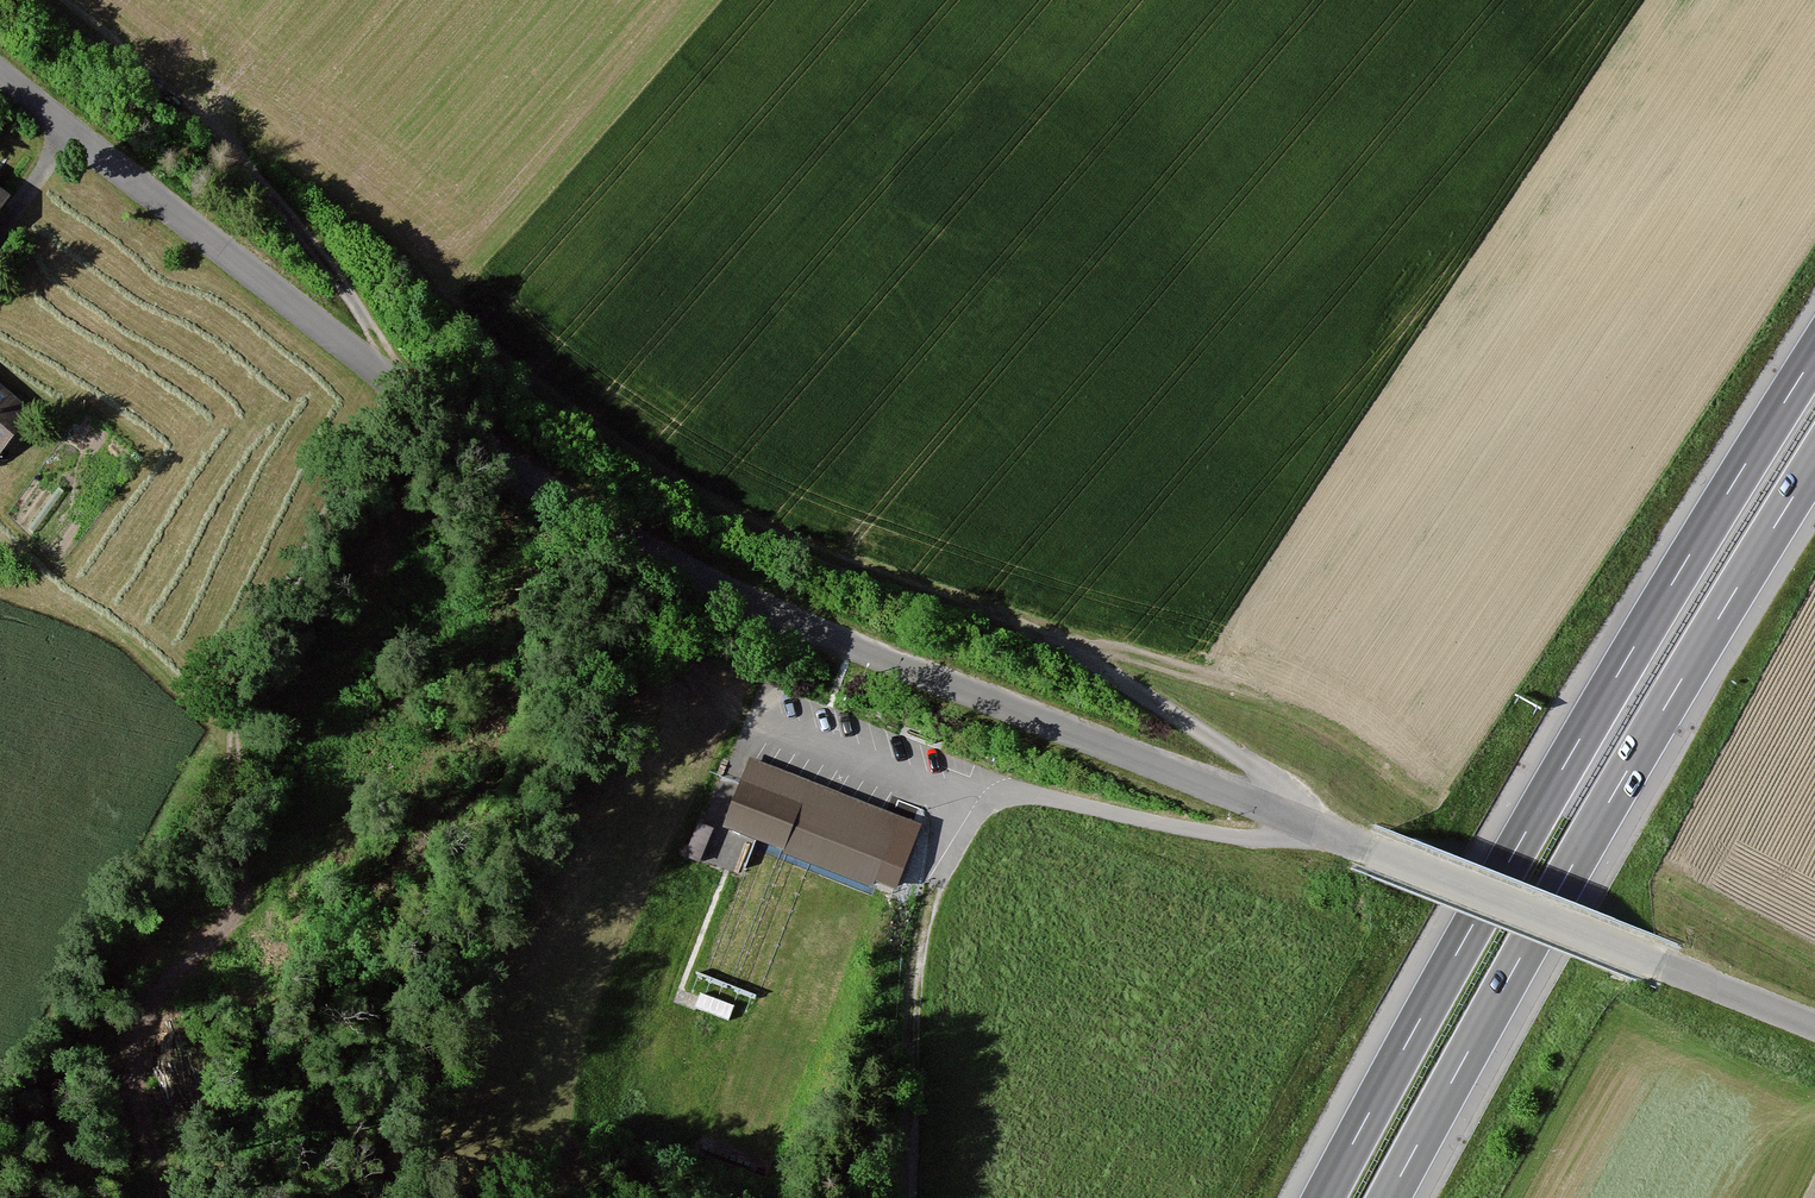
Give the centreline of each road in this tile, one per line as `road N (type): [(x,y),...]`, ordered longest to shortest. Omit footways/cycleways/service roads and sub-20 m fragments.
road 1 (unclassified): [(1814,1025),(823,635),(724,588),(554,491),(368,365),(71,133)]
road 2 (track): [(1304,824),(1289,784),(1099,666),(597,410),(387,234),(184,103),(61,0)]
road 3 (motorway): [(1814,355),(1518,847),(1324,1197)]
road 4 (track): [(395,383),(251,666),(237,725),(242,864),(234,905),(144,1018),(134,1061),(165,1197)]
road 5 (motorway): [(1390,1197),(1569,871),(1814,463)]
road 6 (track): [(1069,650),(1107,649),(1179,669),(1308,719),(1427,797)]
road 7 (track): [(395,383),(389,356),(334,270),(184,103)]
road 8 (track): [(913,1197),(918,984),(938,887)]
road 9 (track): [(24,1197),(105,1074),(134,1061)]
road 10 (residential): [(71,133),(0,235)]

